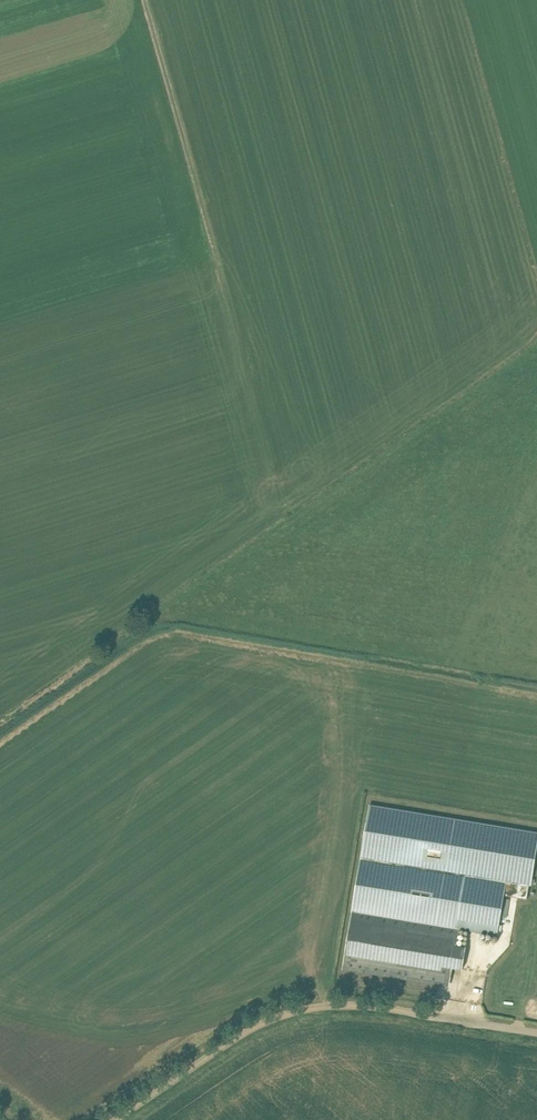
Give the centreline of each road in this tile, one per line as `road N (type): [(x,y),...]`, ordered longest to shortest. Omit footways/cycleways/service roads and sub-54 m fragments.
road 1 (unclassified): [(536,1034),(349,1004),(316,1006),(270,1018),(119,1119)]
road 2 (track): [(149,0),(211,220)]

